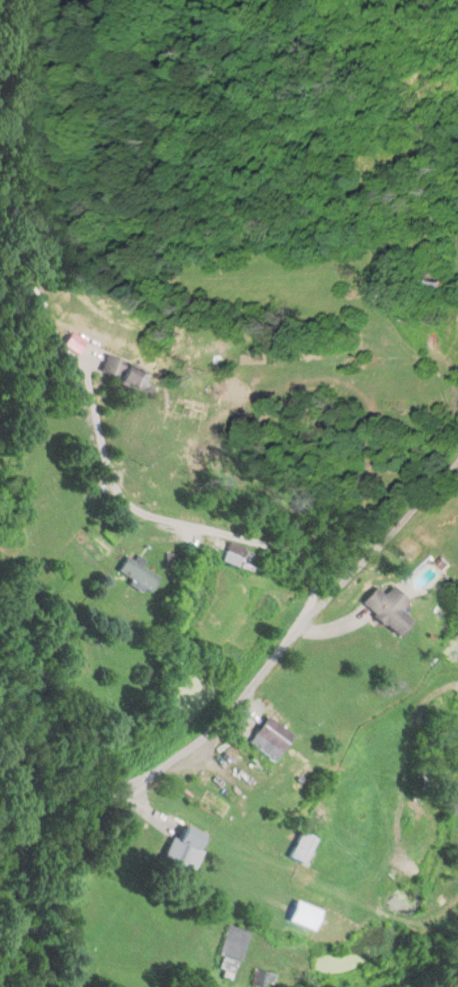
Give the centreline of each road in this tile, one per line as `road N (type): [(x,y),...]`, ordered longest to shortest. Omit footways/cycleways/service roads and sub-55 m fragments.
road 1 (residential): [(42,986),(46,927),(80,826),(220,724),(399,527),(425,487),(452,413),(452,384),(394,329),(380,279)]
road 2 (residential): [(293,779),(305,761),(313,710),(312,571),(286,548),(133,512),(108,474)]

